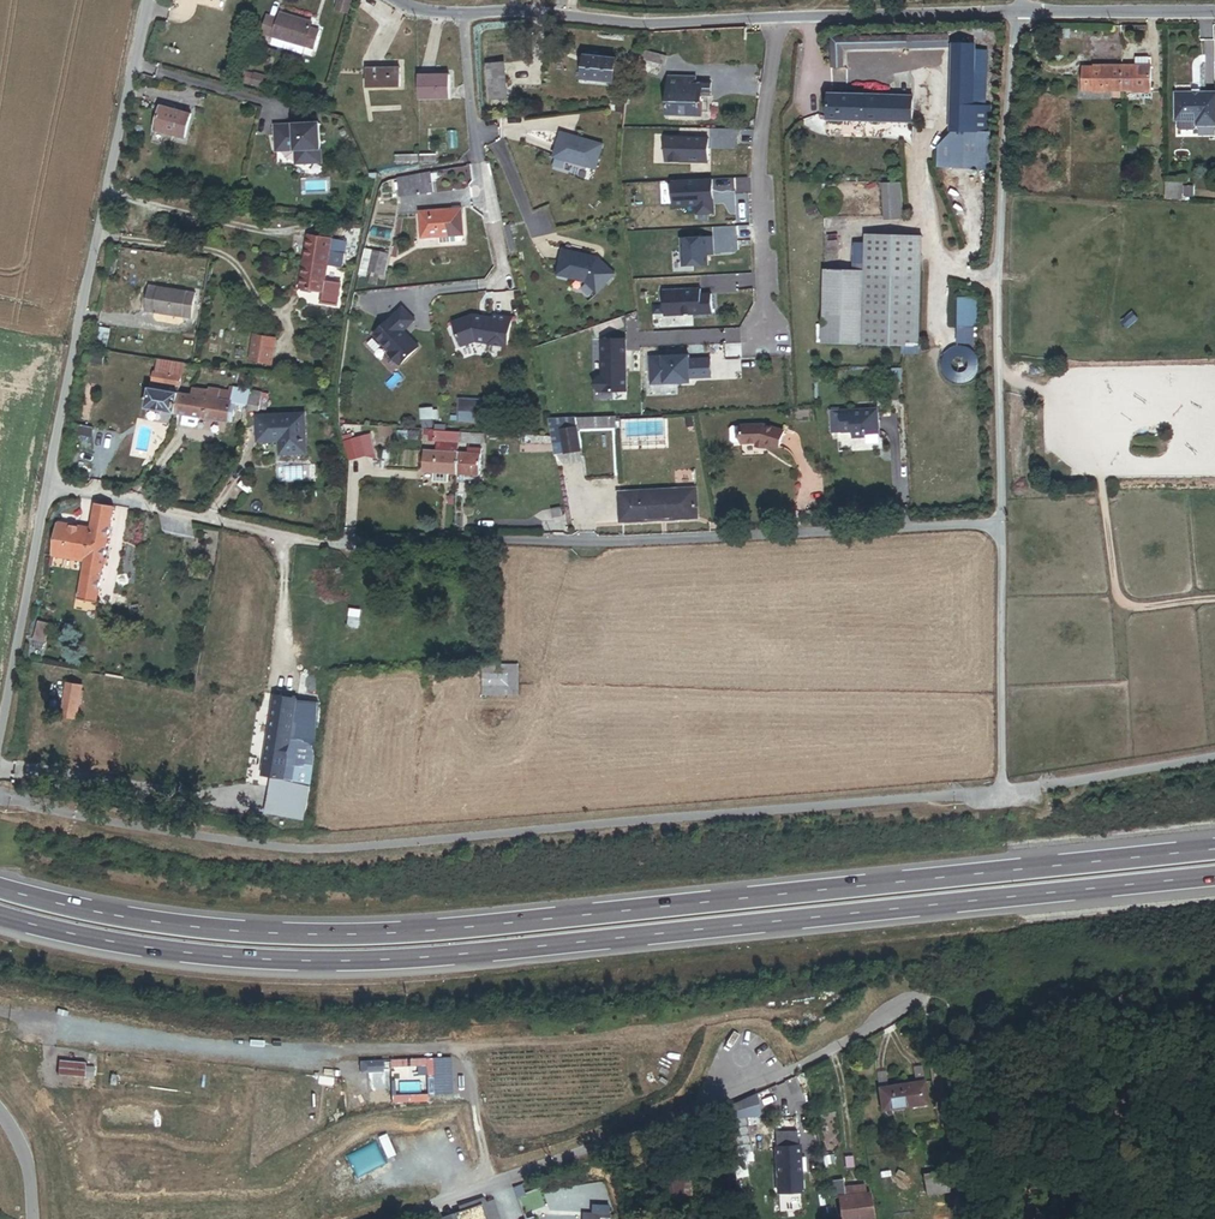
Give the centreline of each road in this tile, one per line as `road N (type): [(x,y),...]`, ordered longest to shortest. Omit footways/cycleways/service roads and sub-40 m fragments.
road 1 (trunk): [(1214,851),(437,934),(329,938),(149,924),(0,890)]
road 2 (trunk): [(0,925),(127,953),(320,967),(1214,880)]
road 3 (unclassified): [(150,0),(0,739)]
road 4 (residential): [(1000,525),(338,548)]
road 5 (residential): [(926,996),(785,1074),(396,1218)]
road 6 (unclassified): [(1014,13),(995,246),(1000,525)]
road 7 (unclassified): [(462,14),(650,29),(772,23)]
road 8 (residential): [(772,23),(764,121),(771,332)]
road 9 (unclassified): [(1000,525),(1003,790)]
road 10 (track): [(926,996),(937,995),(967,1087),(1033,1218)]
road 11 (unclassified): [(772,23),(1014,13)]
road 12 (residential): [(1014,13),(1214,14)]
road 13 (residential): [(478,167),(462,14)]

